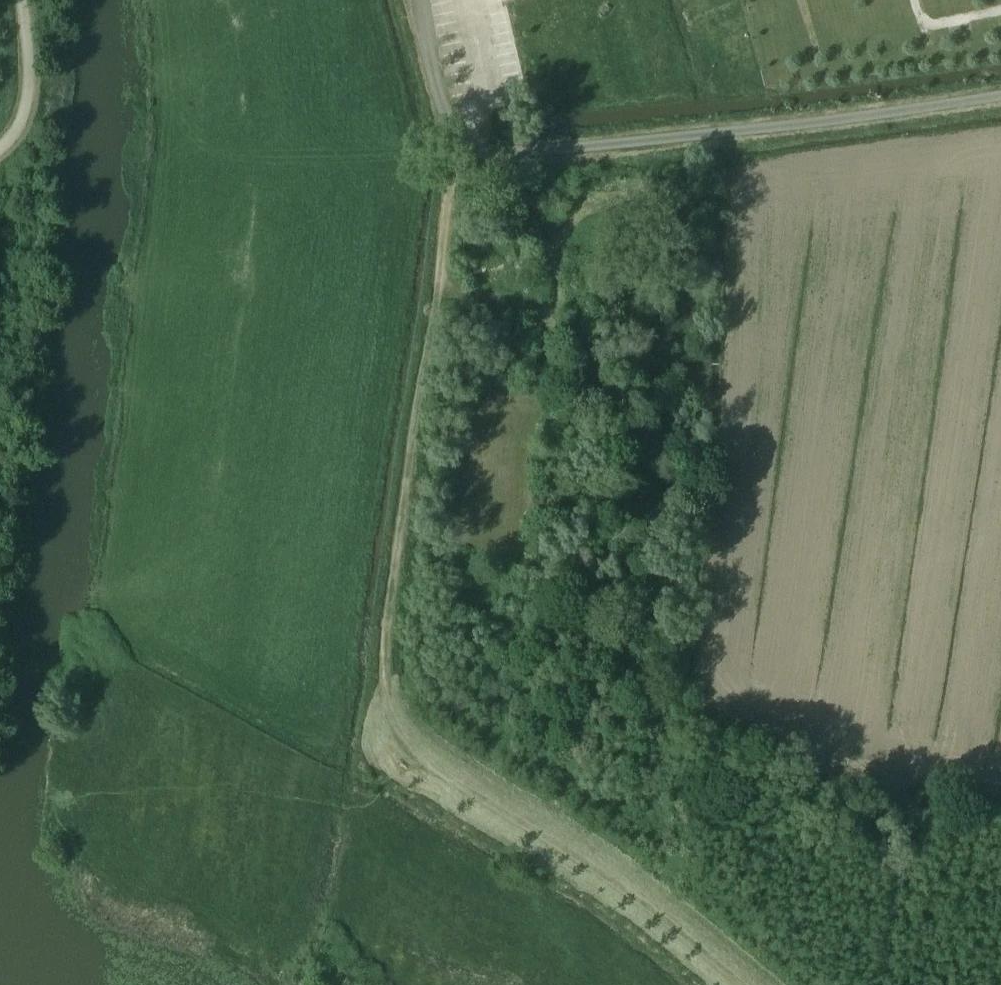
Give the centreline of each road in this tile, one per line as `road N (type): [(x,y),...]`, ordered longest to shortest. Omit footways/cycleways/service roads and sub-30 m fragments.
road 1 (unclassified): [(465,151),(719,138),(1000,94)]
road 2 (track): [(21,0),(29,101),(0,150)]

